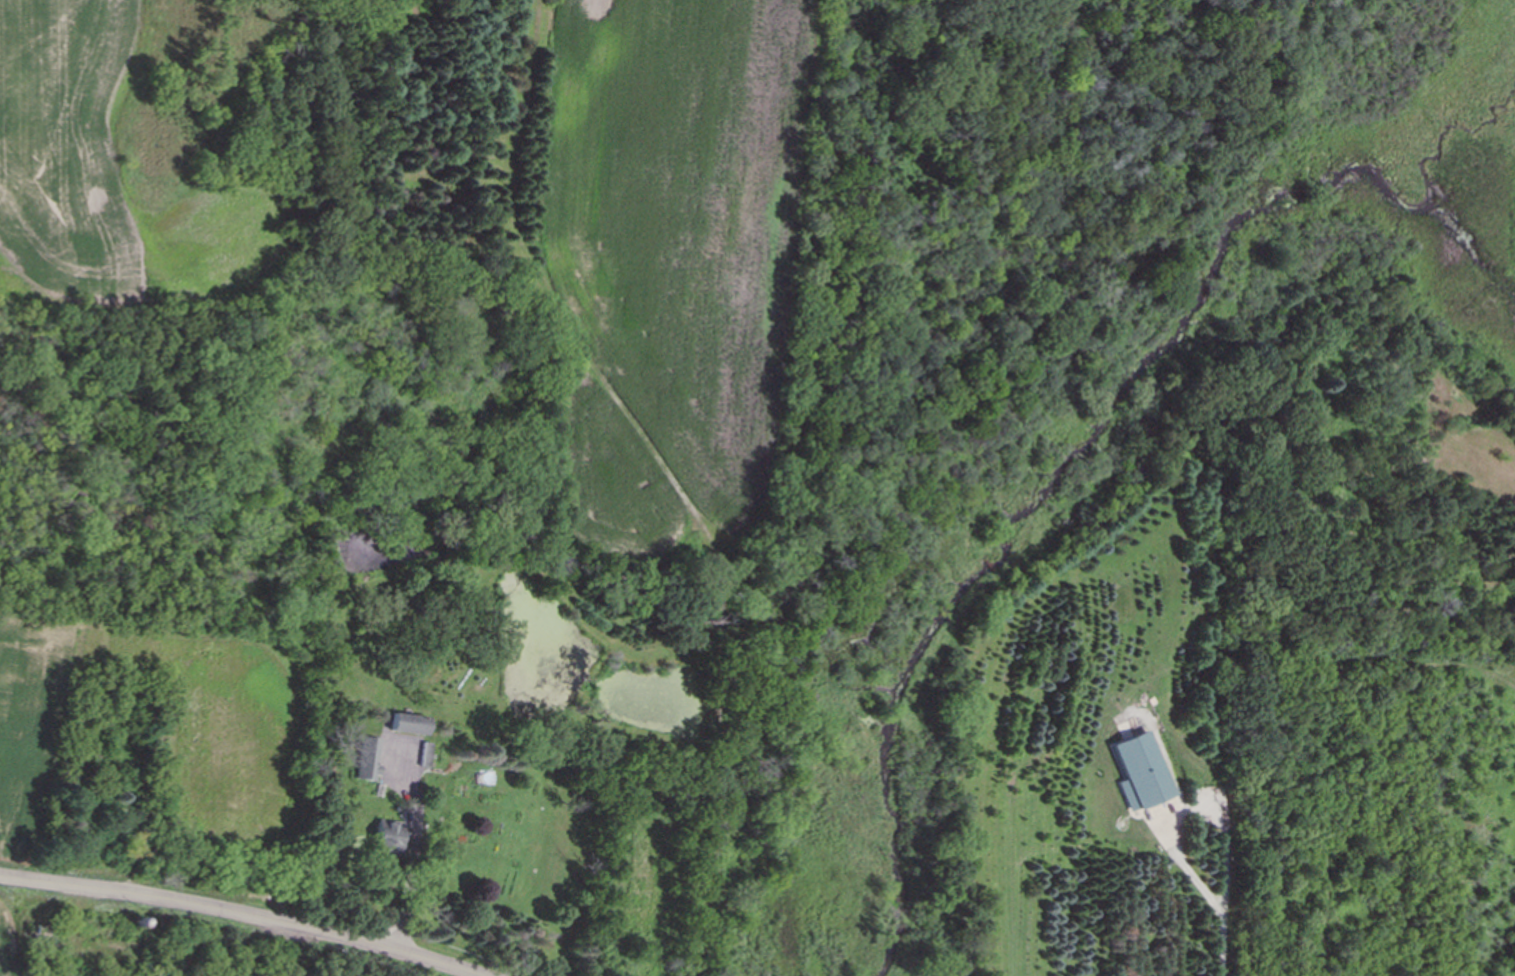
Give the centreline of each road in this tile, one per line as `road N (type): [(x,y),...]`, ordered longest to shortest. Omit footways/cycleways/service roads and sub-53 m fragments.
road 1 (residential): [(0,883),(367,941),(481,975)]

